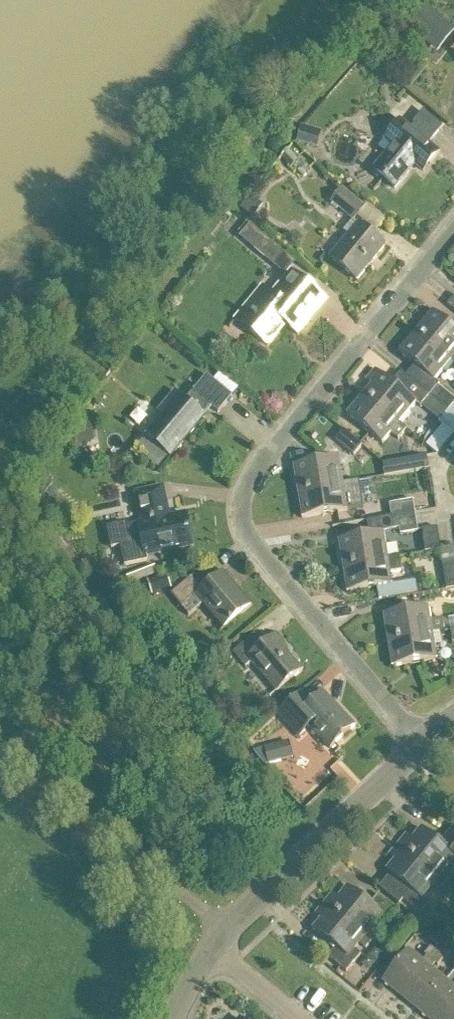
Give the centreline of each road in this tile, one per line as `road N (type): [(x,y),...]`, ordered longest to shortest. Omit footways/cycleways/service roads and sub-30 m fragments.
road 1 (residential): [(453,234),(251,477),(241,519),(268,566),(425,748)]
road 2 (unclassified): [(226,931),(0,747)]
road 3 (unclassified): [(425,748),(226,931)]

